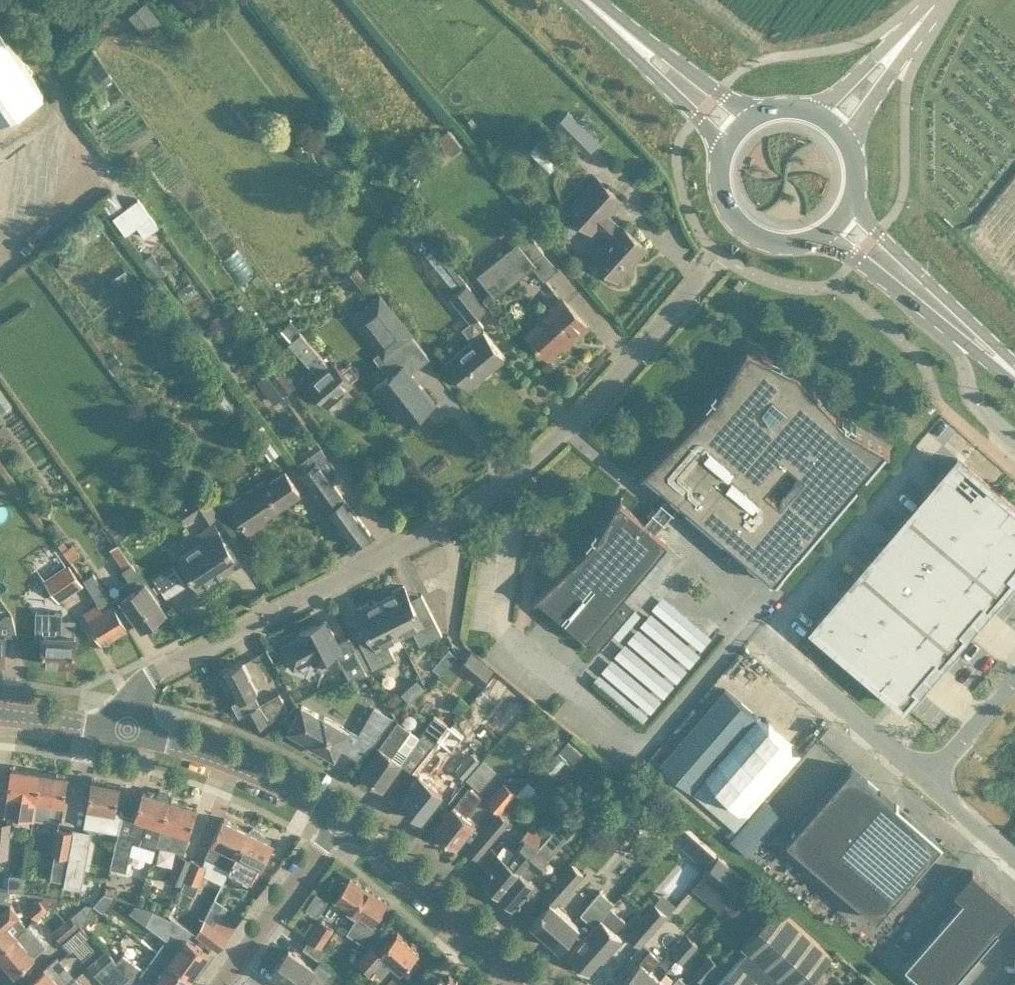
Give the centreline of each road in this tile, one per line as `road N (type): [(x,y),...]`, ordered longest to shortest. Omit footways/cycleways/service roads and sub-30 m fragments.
road 1 (residential): [(127,732),(146,677),(448,530),(569,435),(700,281)]
road 2 (tertiary): [(535,984),(393,857),(340,822)]
road 3 (tertiary): [(340,822),(254,771),(127,732)]
road 4 (primary): [(1011,368),(854,209)]
road 5 (residential): [(222,984),(340,822)]
road 6 (unclassified): [(772,646),(924,775)]
road 7 (primary): [(724,140),(716,181),(720,202),(748,237),(790,249),(832,235)]
road 8 (primary): [(832,235),(950,331)]
road 9 (primary): [(751,113),(680,59),(634,42)]
road 10 (unclassified): [(1014,675),(924,775)]
road 11 (unclassified): [(850,136),(921,22)]
road 12 (unclassified): [(921,22),(819,109)]
road 13 (primary): [(634,42),(654,73),(724,140)]
road 14 (tertiary): [(127,732),(0,714)]
road 15 (unclassified): [(950,331),(981,407),(1014,438)]
road 16 (unclassified): [(924,775),(1014,854)]

